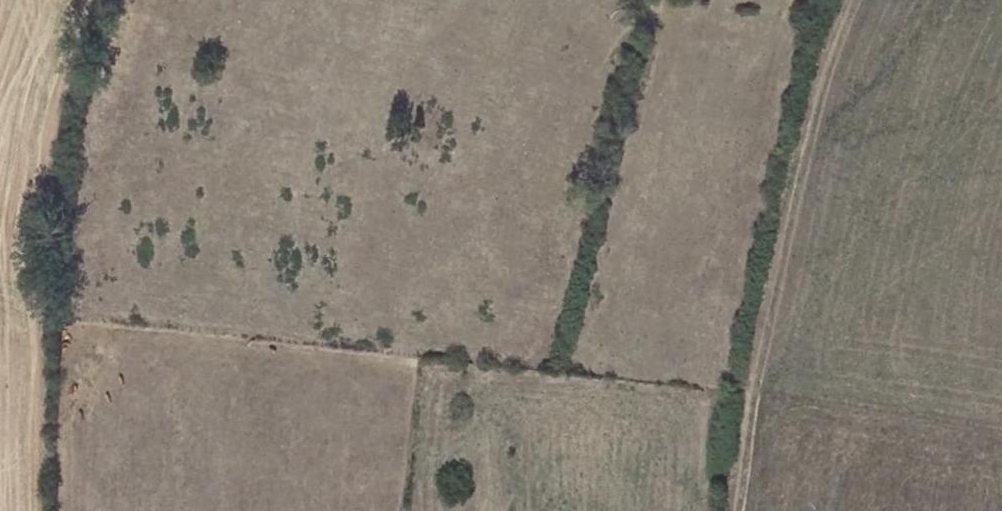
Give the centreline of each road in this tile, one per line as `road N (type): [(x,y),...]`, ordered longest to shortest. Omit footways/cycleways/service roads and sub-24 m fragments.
road 1 (track): [(848,0),(825,59),(751,389),(736,510)]

